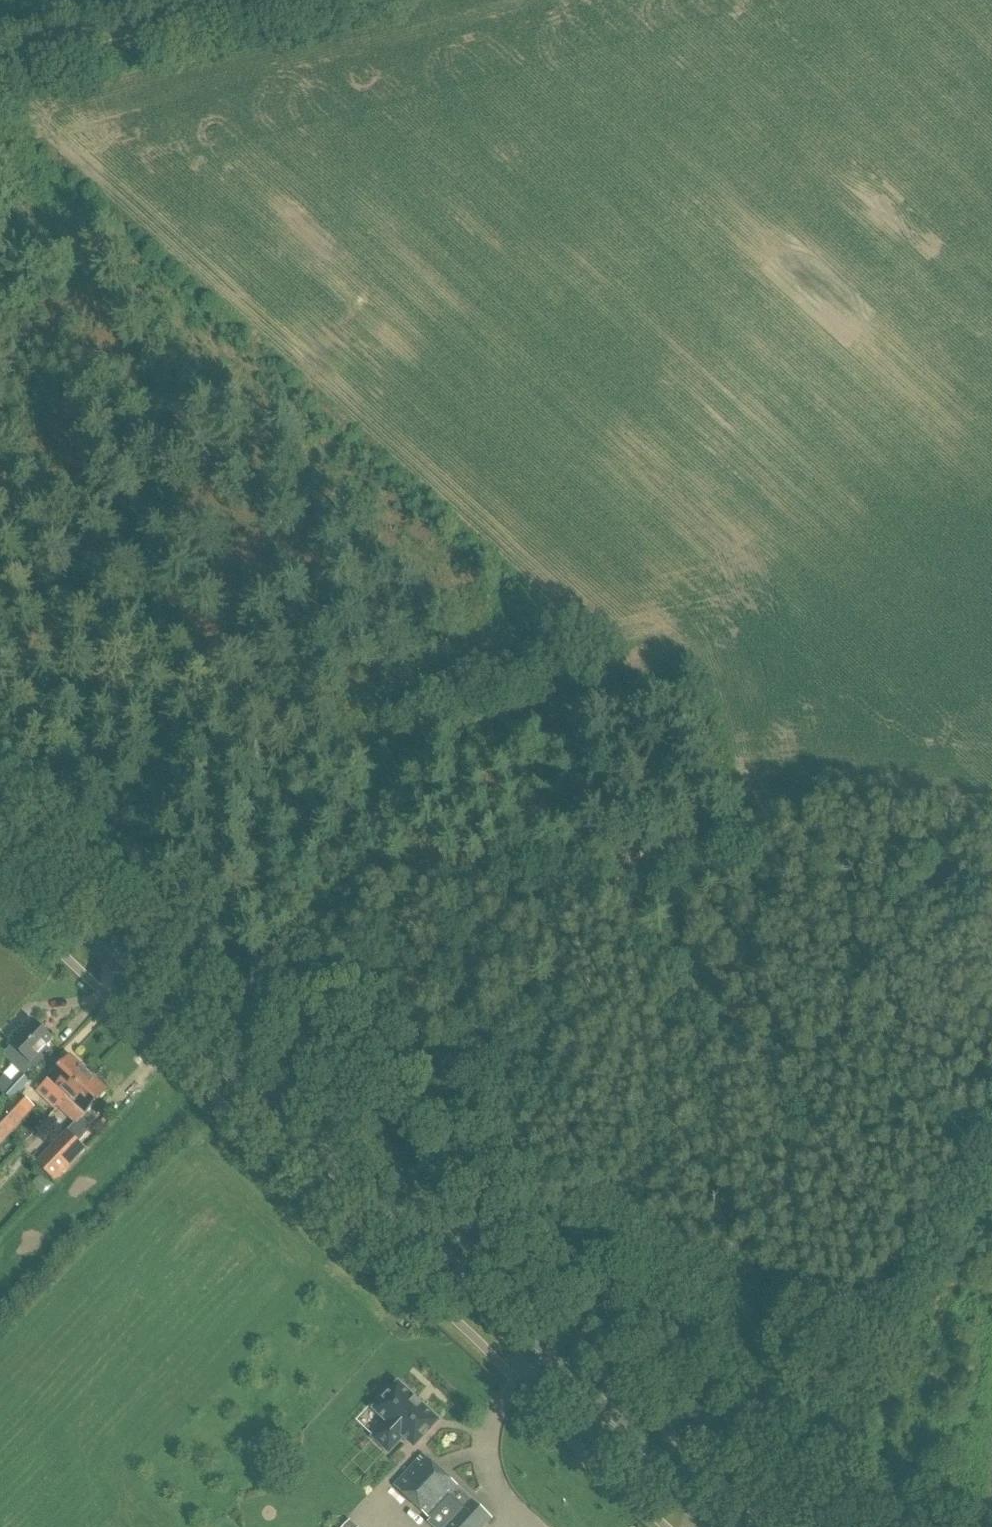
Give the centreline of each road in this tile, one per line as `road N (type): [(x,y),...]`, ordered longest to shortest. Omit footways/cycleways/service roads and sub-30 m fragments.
road 1 (primary): [(720,1526),(0,850)]
road 2 (track): [(0,69),(263,0)]

